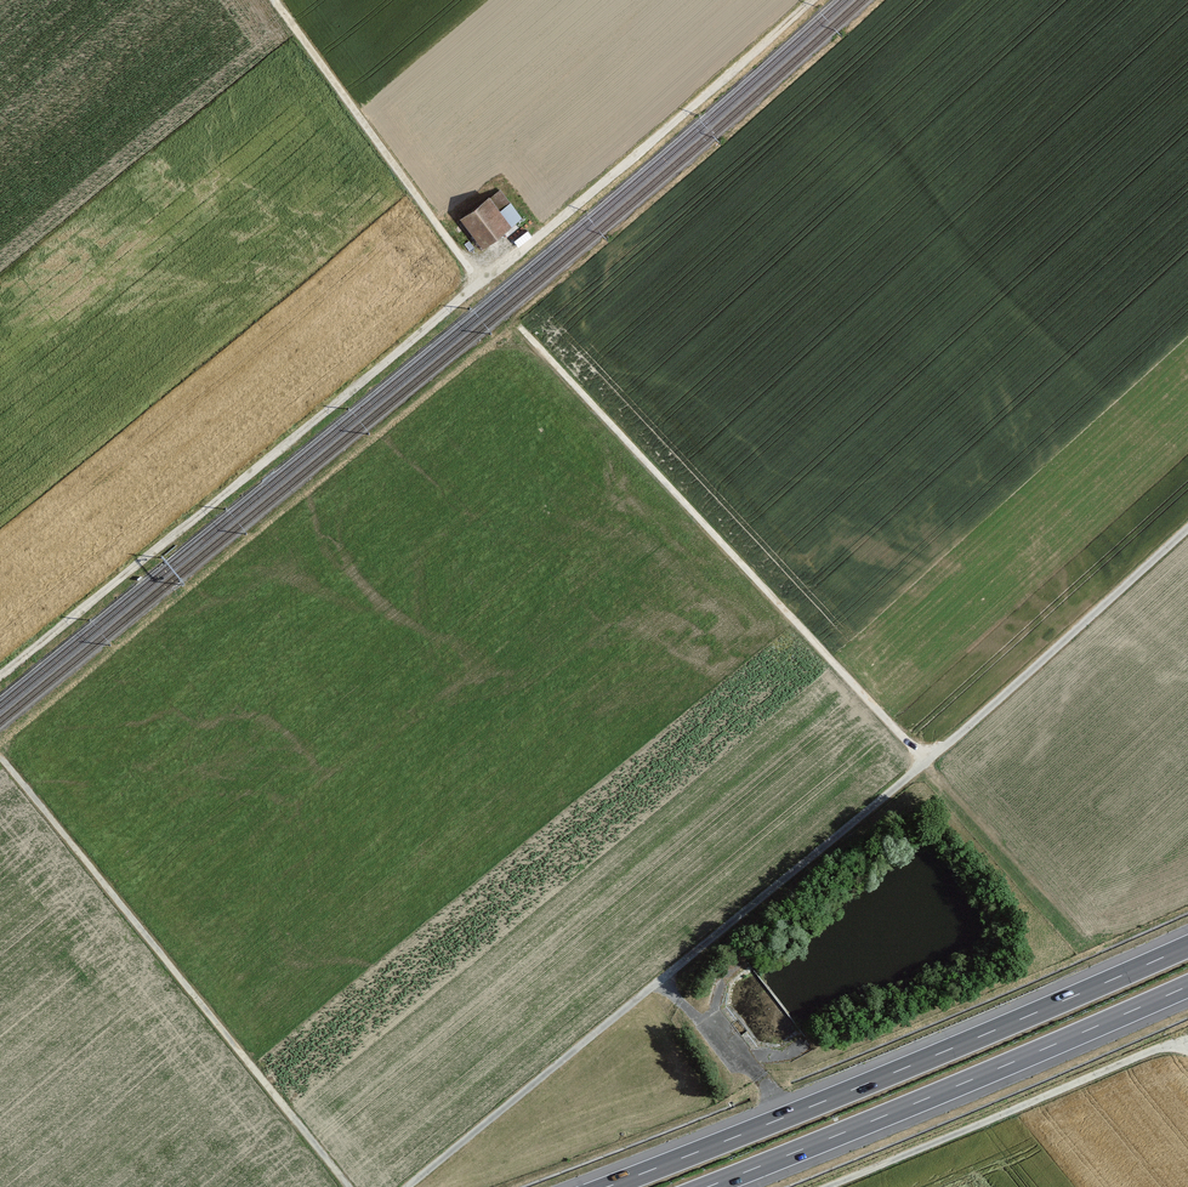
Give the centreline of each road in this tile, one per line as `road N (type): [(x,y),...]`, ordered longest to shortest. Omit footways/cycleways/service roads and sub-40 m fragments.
road 1 (track): [(0,675),(806,0)]
road 2 (track): [(406,1186),(926,762),(1187,527)]
road 3 (motorway): [(1187,946),(607,1186)]
road 4 (track): [(926,762),(514,321)]
road 5 (track): [(349,1186),(0,756)]
road 6 (motorway): [(708,1186),(1187,986)]
road 7 (track): [(826,1186),(1183,1038),(1187,1043)]
road 8 (track): [(478,281),(276,0)]

